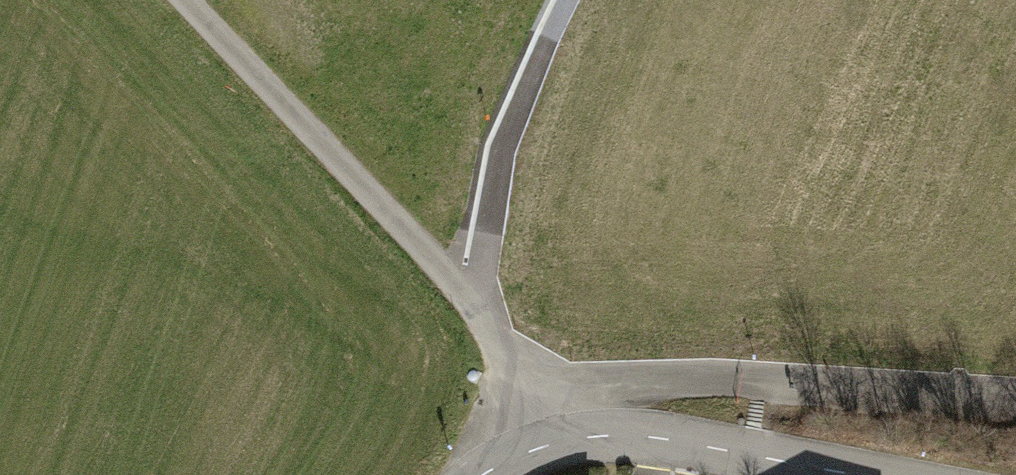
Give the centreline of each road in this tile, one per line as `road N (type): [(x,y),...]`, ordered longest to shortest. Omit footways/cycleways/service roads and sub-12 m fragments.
road 1 (track): [(540,446),(476,297),(198,0)]
road 2 (residential): [(488,474),(540,446),(643,436),(846,474)]
road 3 (track): [(567,0),(506,141),(476,297)]

